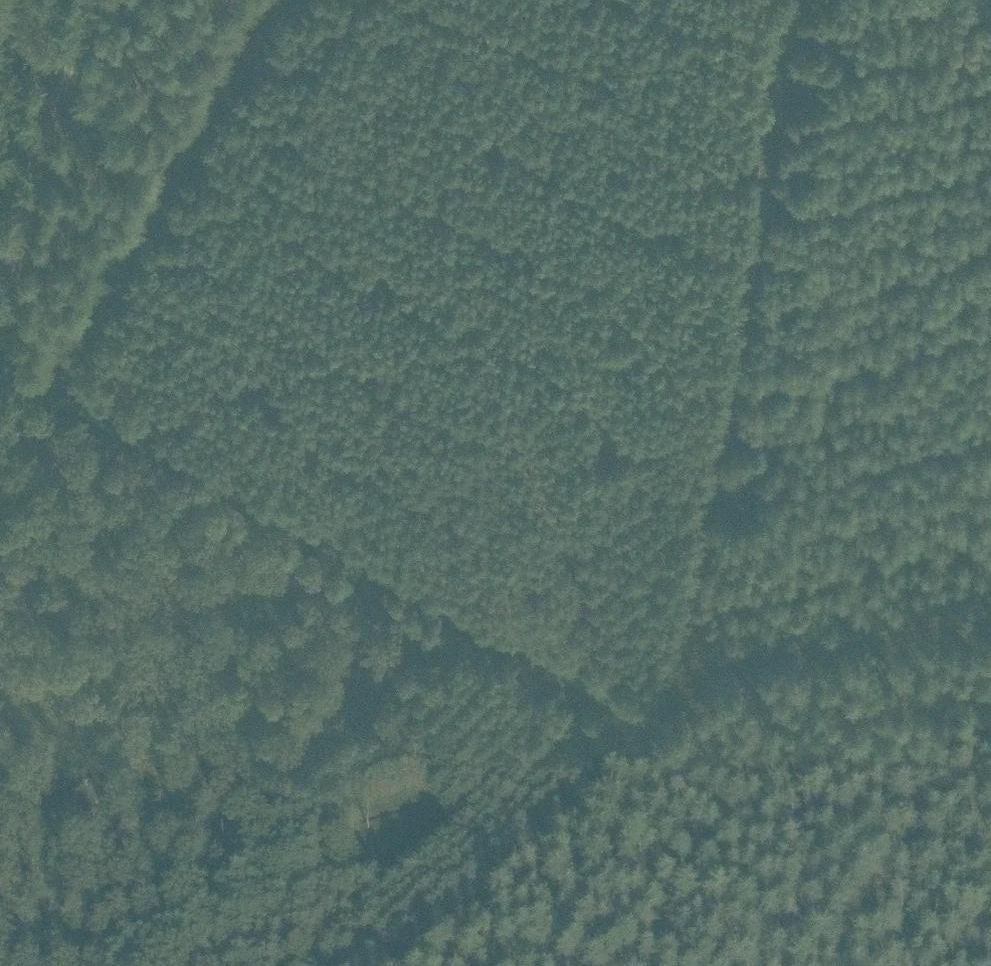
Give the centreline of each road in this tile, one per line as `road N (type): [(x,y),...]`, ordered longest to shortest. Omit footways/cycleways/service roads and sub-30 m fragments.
road 1 (track): [(0,358),(635,717),(686,649),(990,589)]
road 2 (track): [(635,717),(404,965)]
road 3 (track): [(90,0),(0,305)]
road 4 (track): [(544,815),(569,873),(575,965)]

